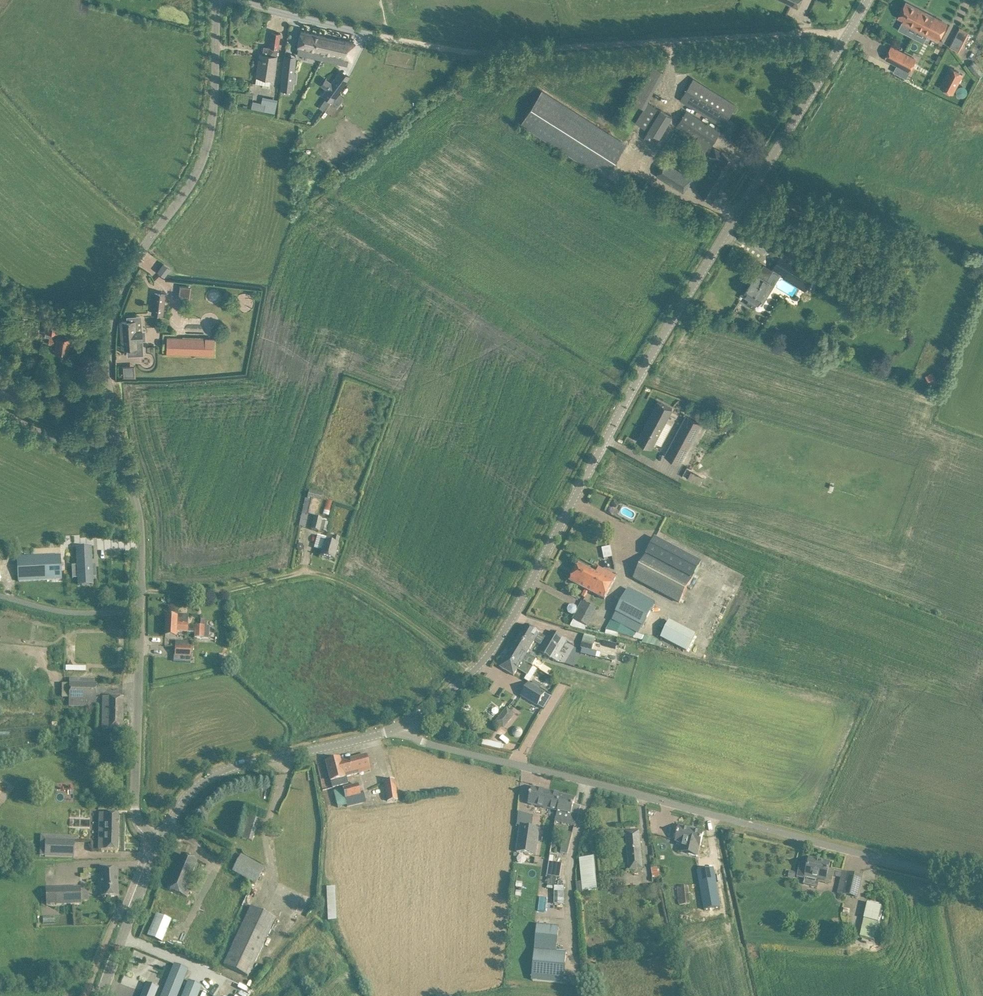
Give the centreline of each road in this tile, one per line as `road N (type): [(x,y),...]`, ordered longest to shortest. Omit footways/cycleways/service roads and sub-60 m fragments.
road 1 (tertiary): [(401,726),(472,672),(504,632),(632,390),(869,0)]
road 2 (track): [(849,35),(466,49),(252,0)]
road 3 (unclassified): [(982,881),(424,741),(401,726)]
road 4 (unclassified): [(118,451),(110,306),(208,148),(217,0)]
road 5 (track): [(138,604),(315,574),(386,607),(472,672)]
road 6 (tertiary): [(160,844),(190,792),(227,769),(401,726)]
road 7 (unclassified): [(160,844),(140,829),(135,809),(138,604)]
road 8 (tertiary): [(101,995),(160,844)]
road 9 (unclassified): [(138,604),(141,513),(118,451)]
road 10 (unclassified): [(138,604),(66,610),(0,589)]
road 11 (unclassified): [(0,402),(104,452),(118,451)]

